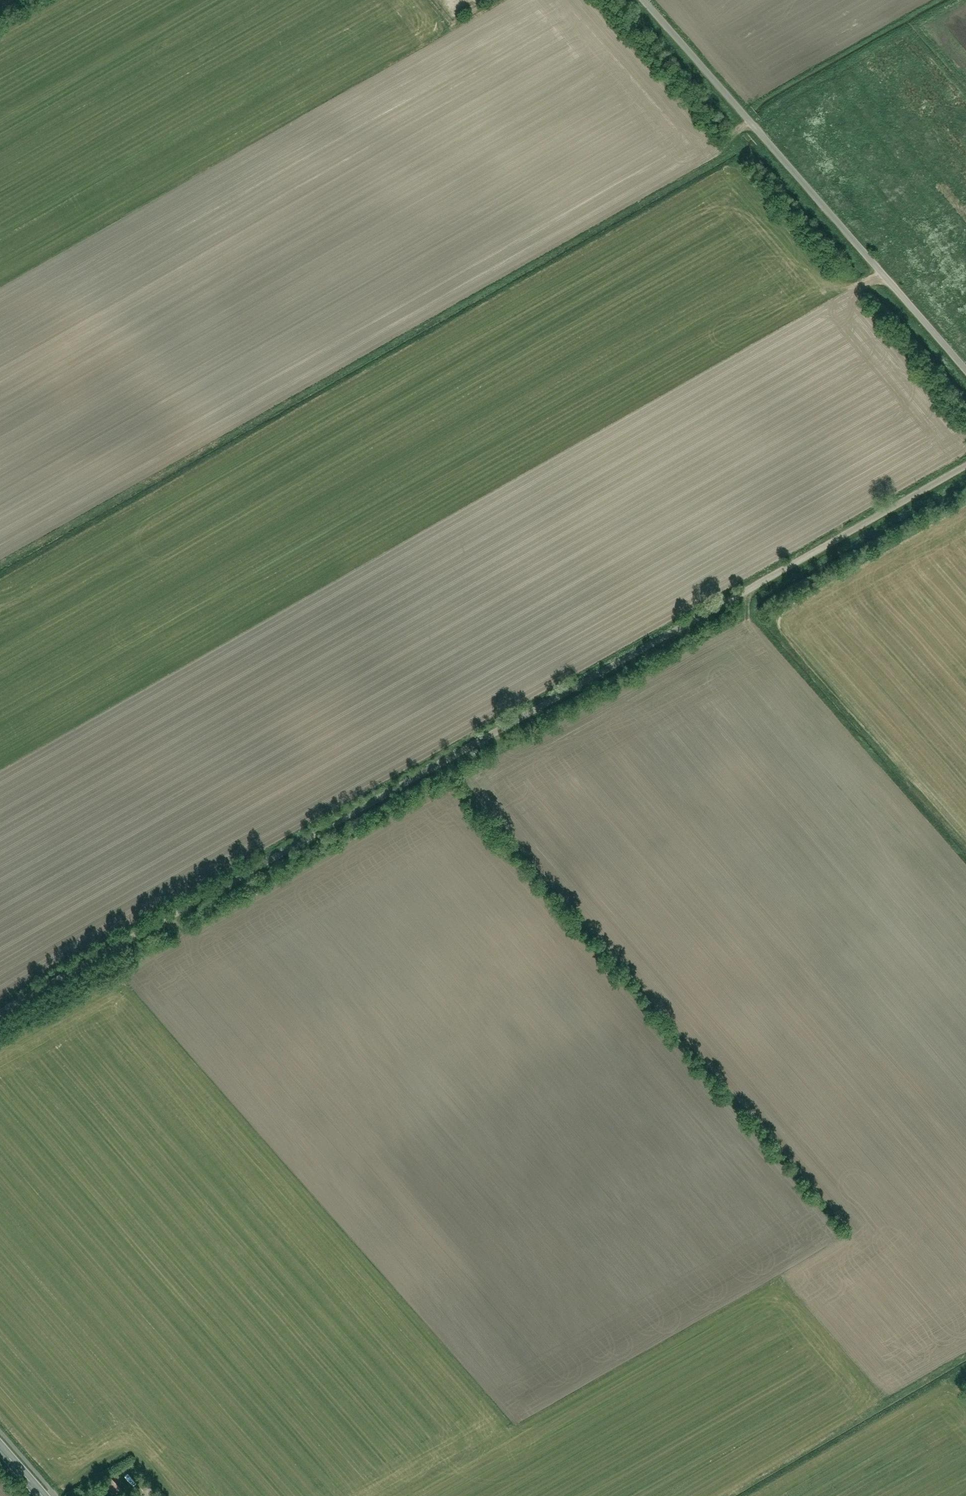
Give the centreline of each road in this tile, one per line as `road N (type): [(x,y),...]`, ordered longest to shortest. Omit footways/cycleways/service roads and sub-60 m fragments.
road 1 (unclassified): [(0,1014),(965,470)]
road 2 (unclassified): [(639,0),(965,377)]

